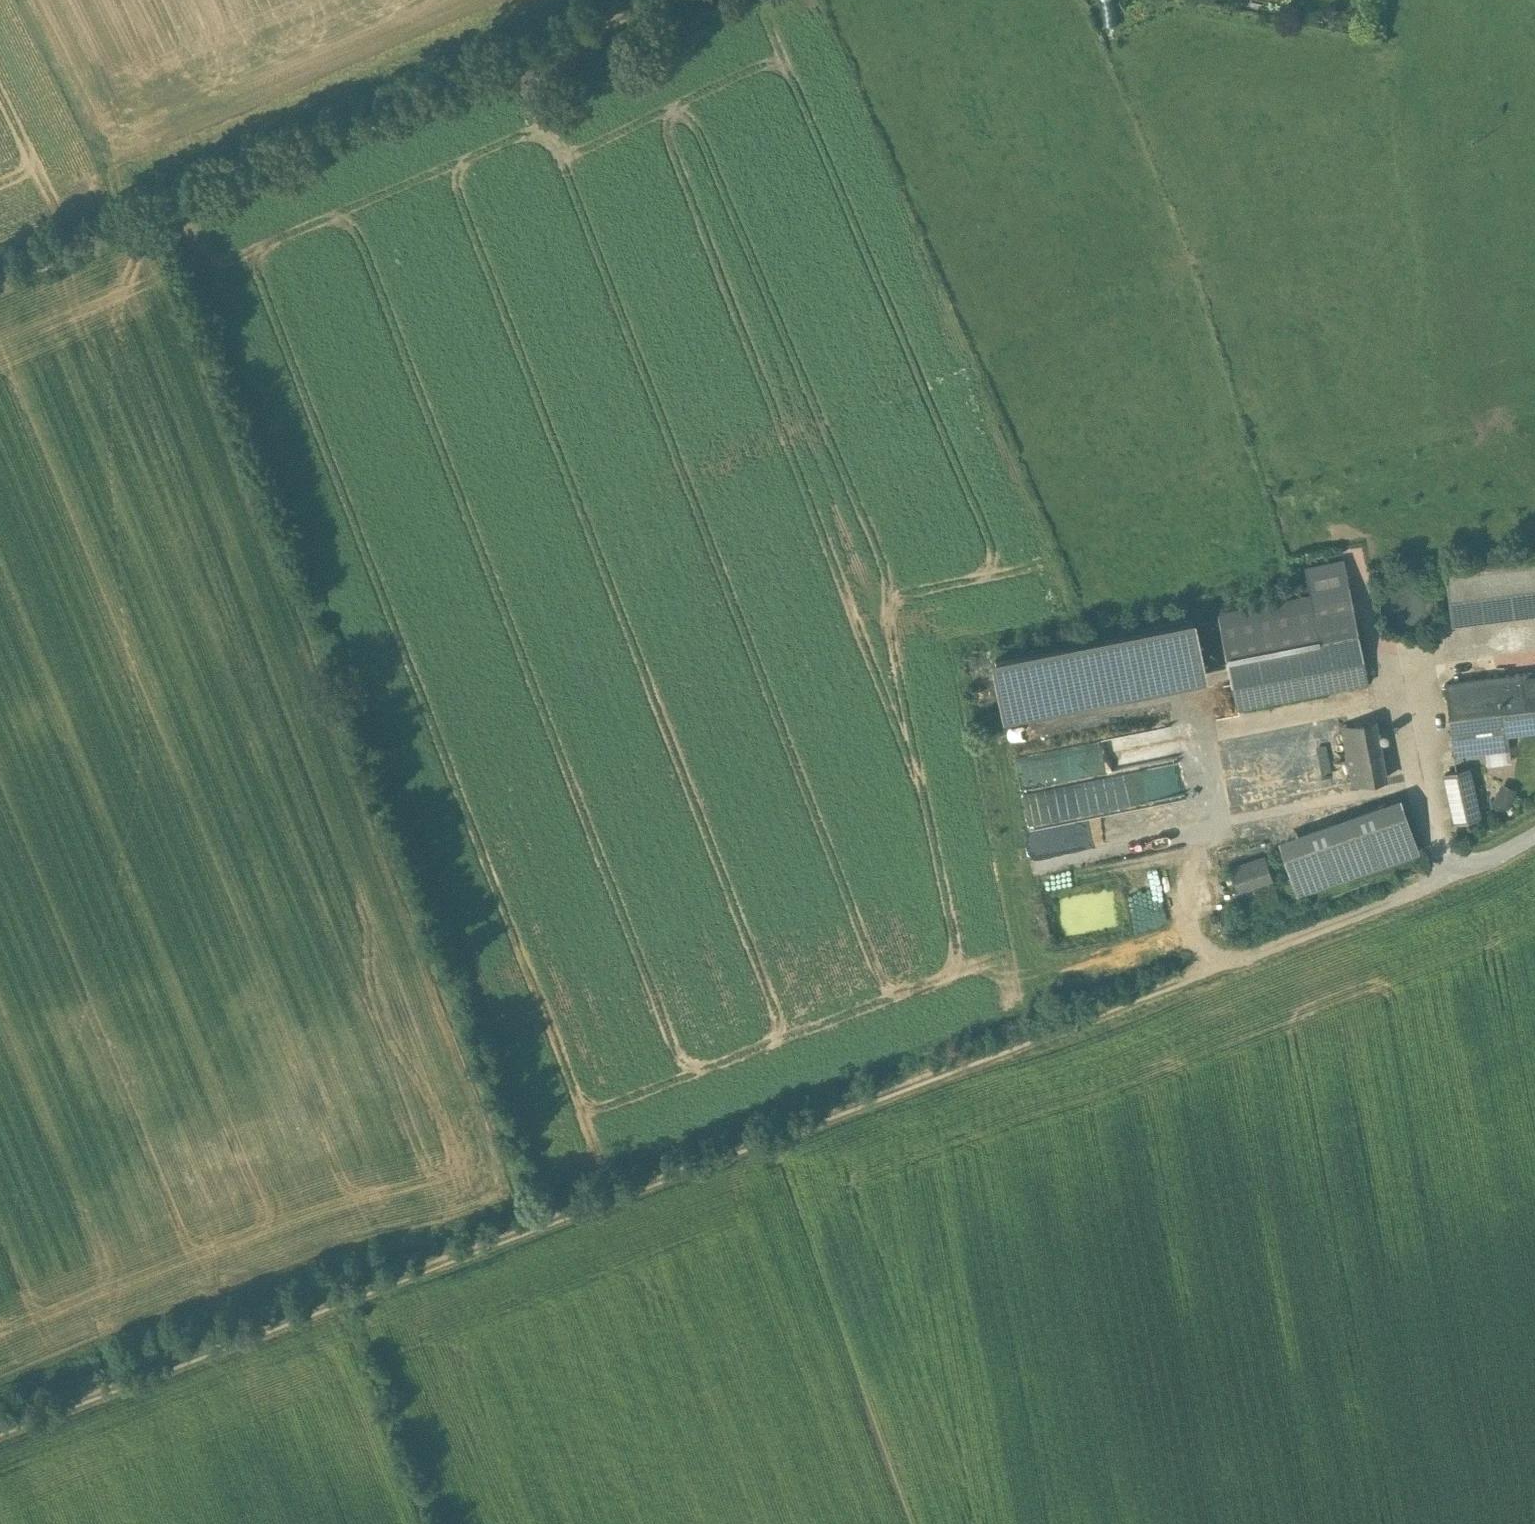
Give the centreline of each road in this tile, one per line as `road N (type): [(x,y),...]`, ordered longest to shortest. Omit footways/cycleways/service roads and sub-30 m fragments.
road 1 (track): [(0,1428),(1442,882),(1534,832)]
road 2 (track): [(1456,875),(1423,810),(1398,689),(1196,734),(1162,703),(1002,736),(1072,970),(1182,937),(1213,970)]
road 3 (track): [(658,0),(0,283)]

